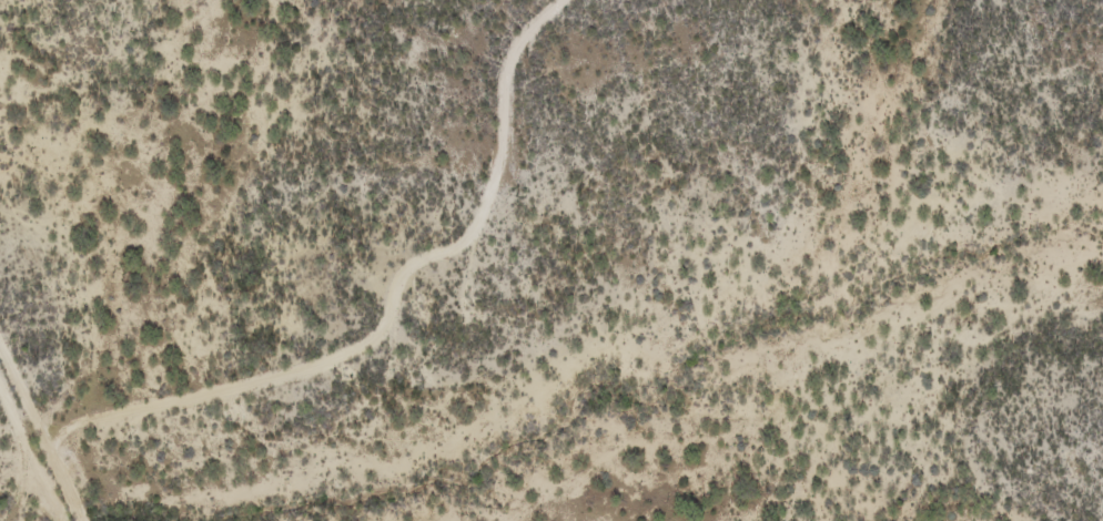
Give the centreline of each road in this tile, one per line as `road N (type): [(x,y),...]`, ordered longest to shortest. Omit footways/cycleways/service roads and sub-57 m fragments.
road 1 (residential): [(86,520),(0,340)]

